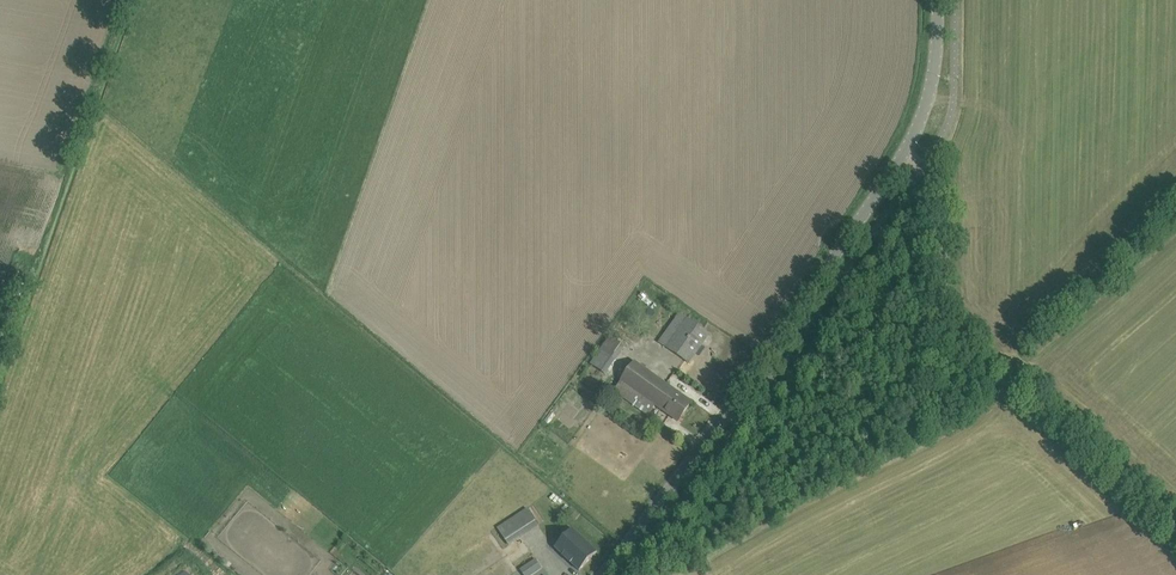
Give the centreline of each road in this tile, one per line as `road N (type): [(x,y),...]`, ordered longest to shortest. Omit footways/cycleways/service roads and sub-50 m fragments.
road 1 (unclassified): [(605,574),(796,319),(908,149),(928,108),(938,0)]
road 2 (track): [(1175,527),(939,307),(939,179),(924,169)]

